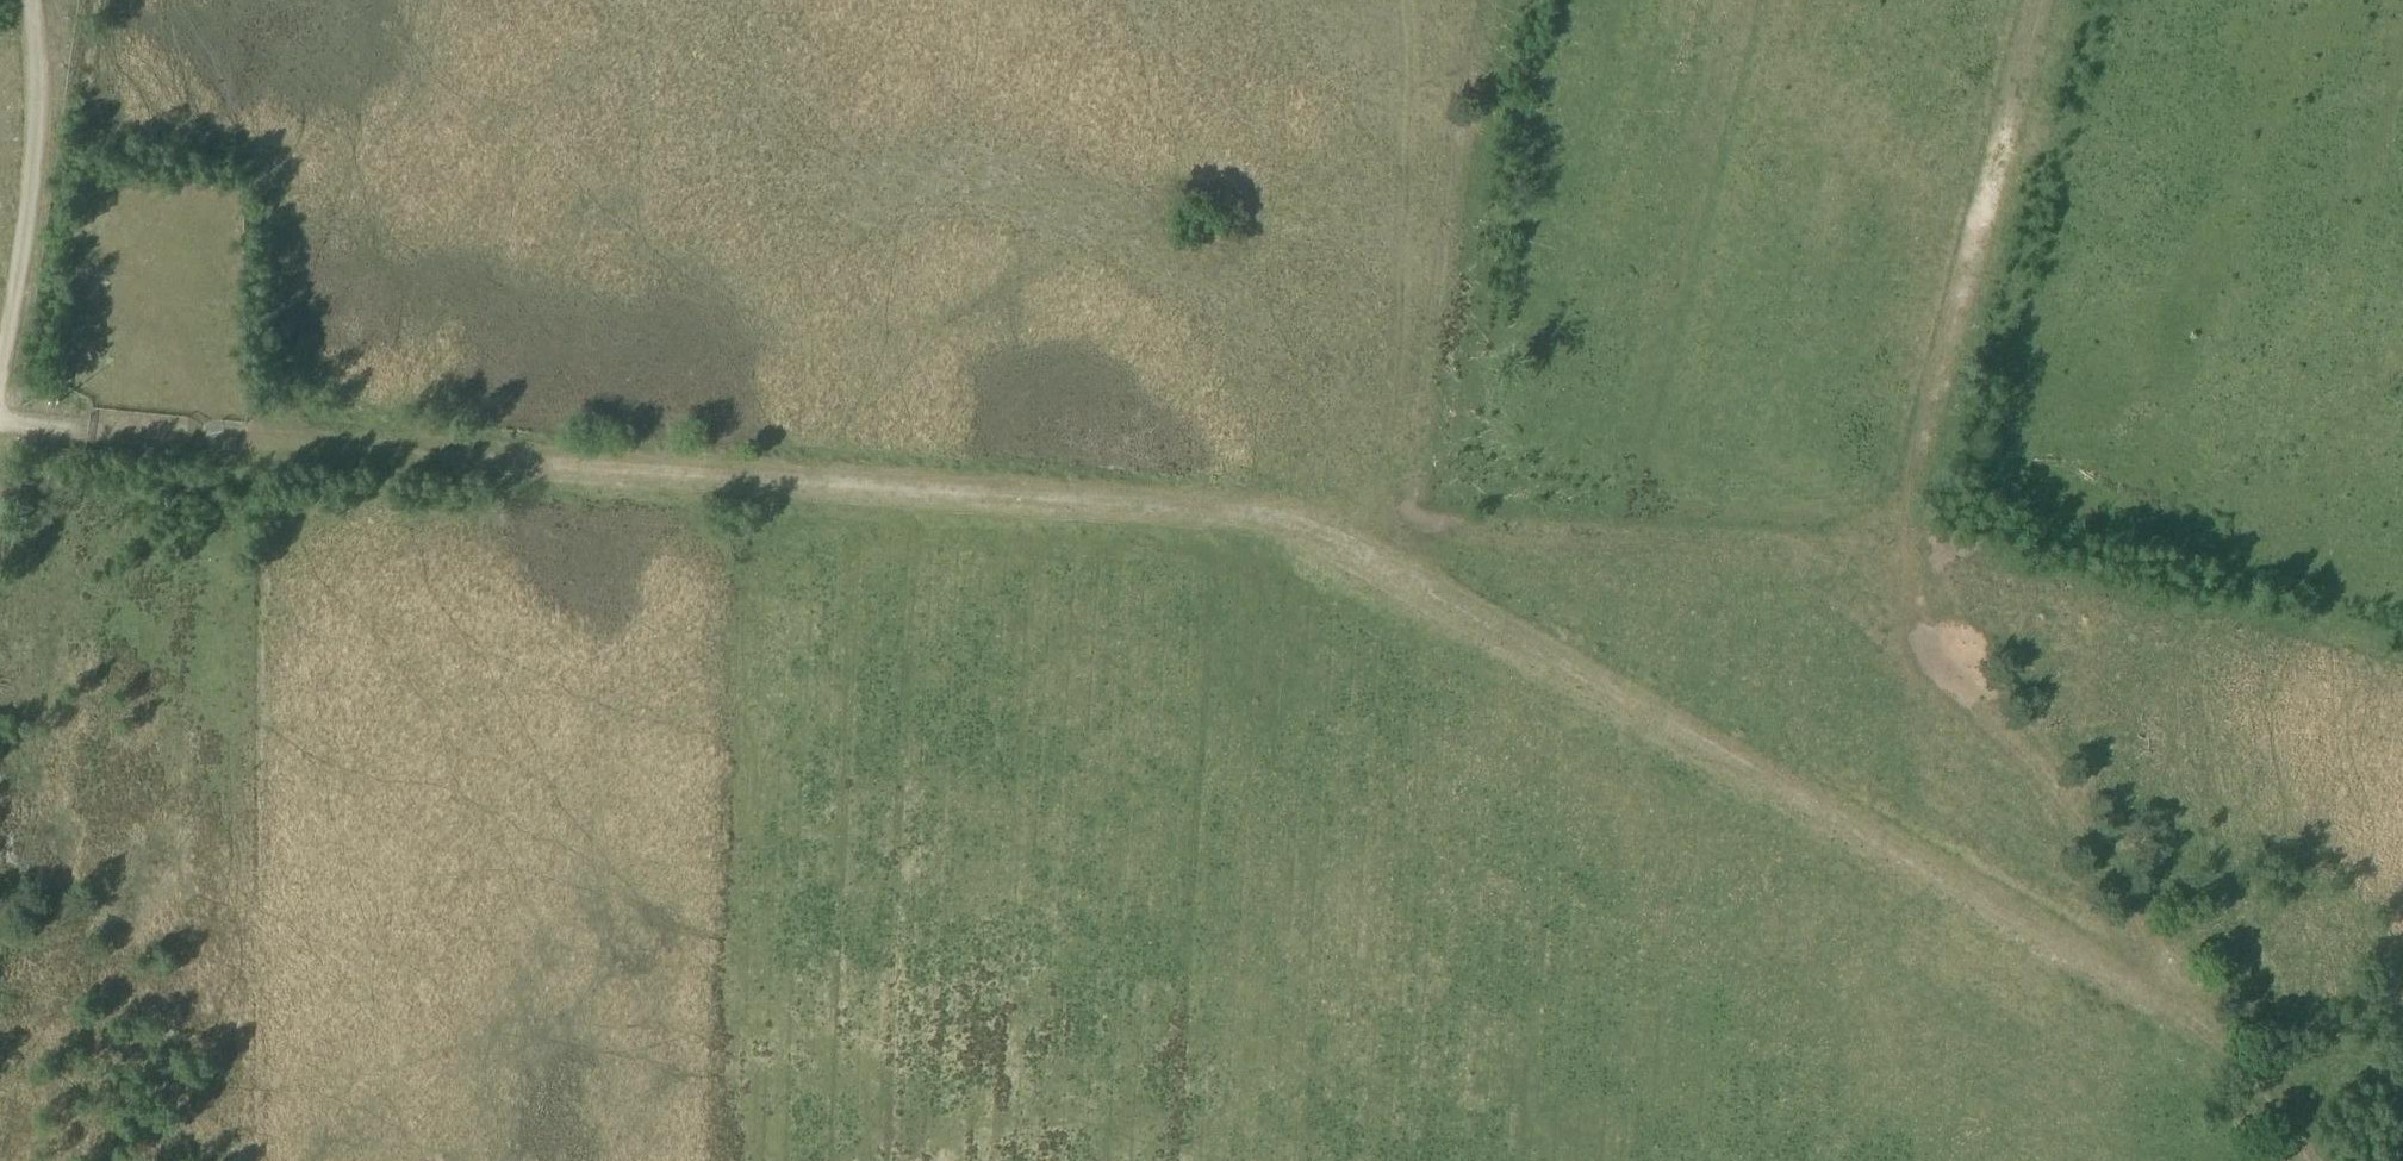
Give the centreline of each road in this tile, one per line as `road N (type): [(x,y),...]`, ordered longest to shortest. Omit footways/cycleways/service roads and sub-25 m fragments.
road 1 (track): [(22,0),(35,128),(2,429)]

